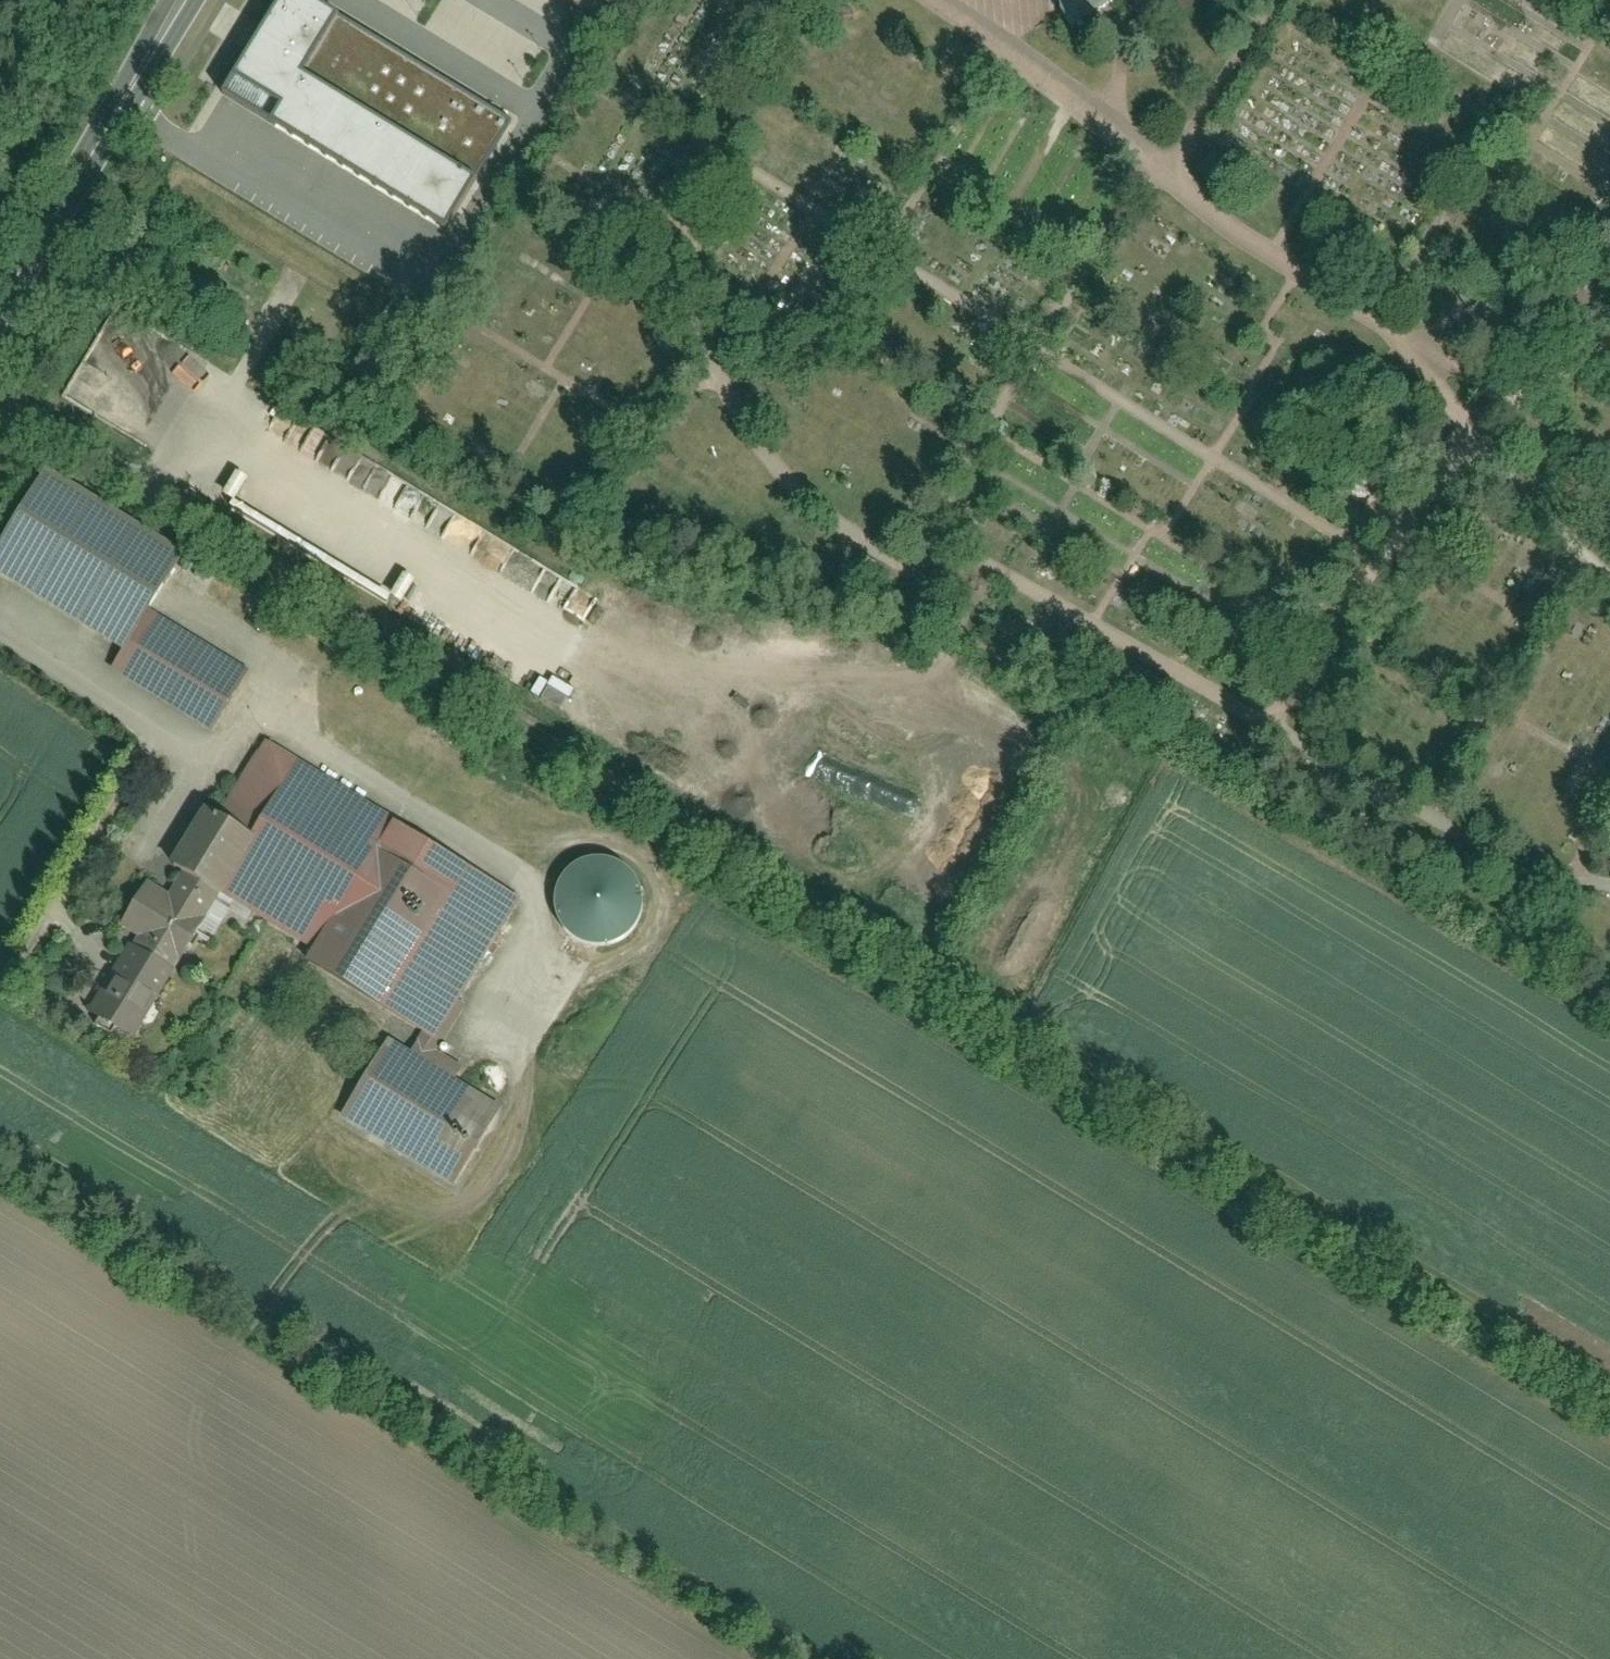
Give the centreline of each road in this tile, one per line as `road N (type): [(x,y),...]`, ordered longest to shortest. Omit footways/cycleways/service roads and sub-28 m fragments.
road 1 (tertiary): [(196,0),(0,319)]

